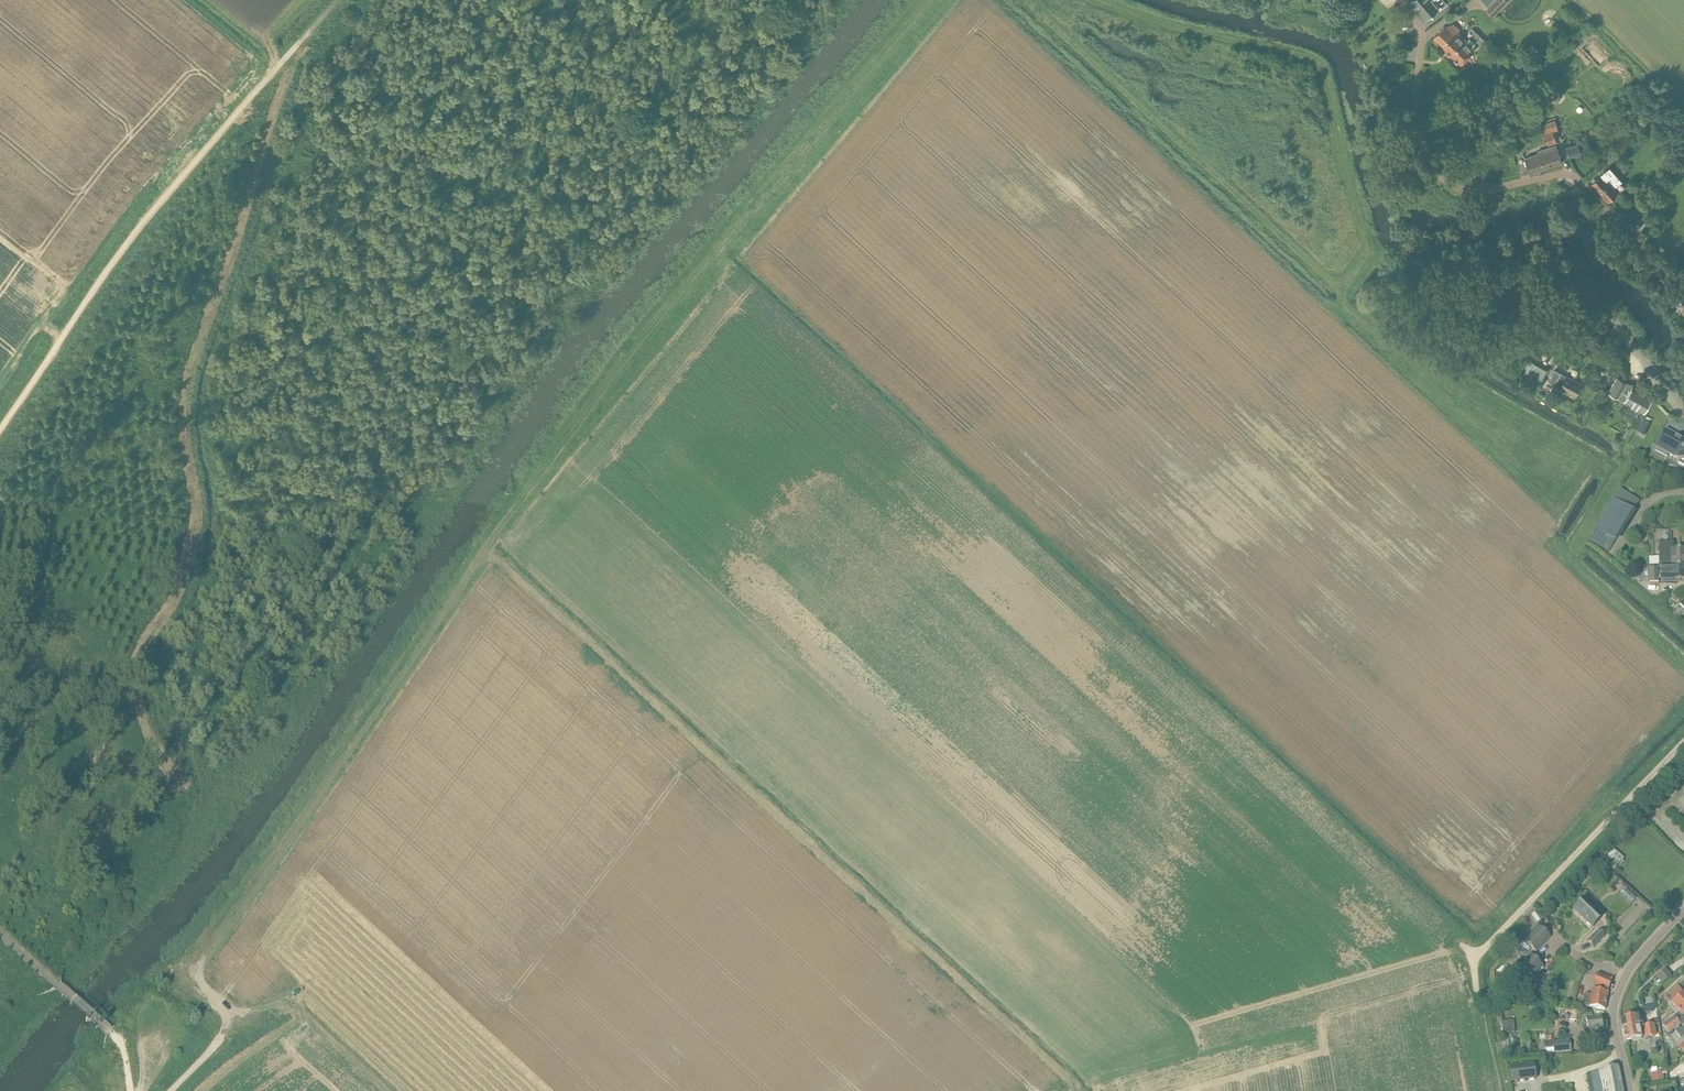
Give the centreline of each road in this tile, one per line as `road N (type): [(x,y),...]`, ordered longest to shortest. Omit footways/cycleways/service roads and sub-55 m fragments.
road 1 (unclassified): [(0,428),(143,214),(338,0)]
road 2 (residential): [(1683,283),(1576,177),(1476,192),(1433,169),(1418,128),(1422,40),(1401,0)]
road 3 (unclassified): [(1627,1090),(1615,1001),(1683,910)]
road 4 (residential): [(1683,412),(1611,316),(1602,323)]

